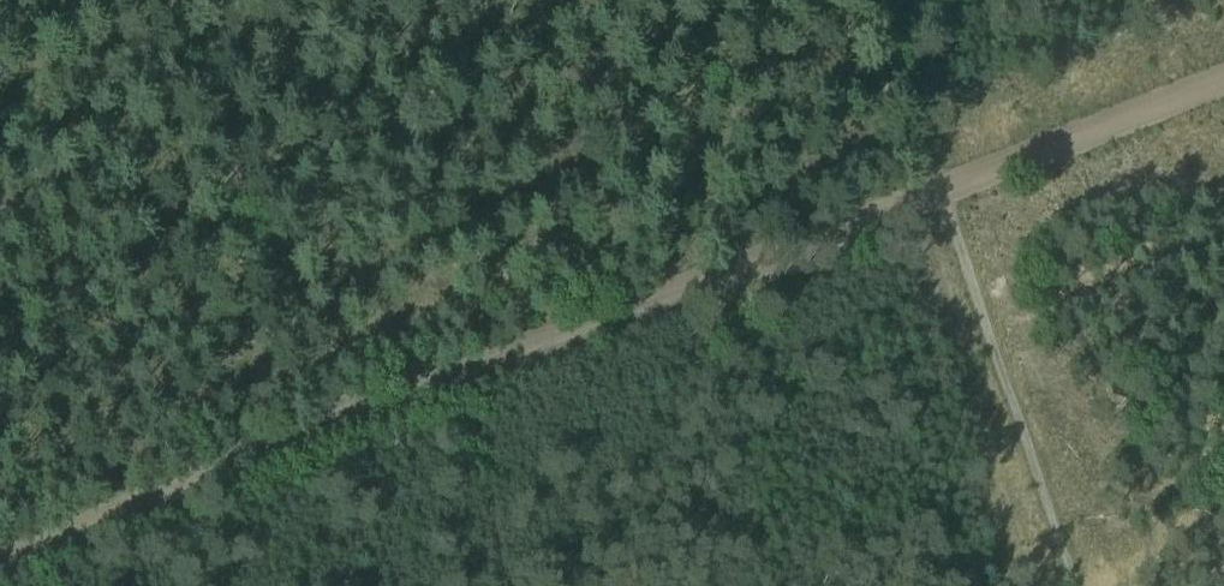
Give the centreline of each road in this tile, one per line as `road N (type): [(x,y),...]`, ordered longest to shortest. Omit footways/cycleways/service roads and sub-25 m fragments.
road 1 (track): [(437,393),(1223,83)]
road 2 (track): [(875,0),(1078,585)]
road 3 (track): [(0,562),(437,393)]
road 4 (track): [(437,393),(479,433),(505,585)]

